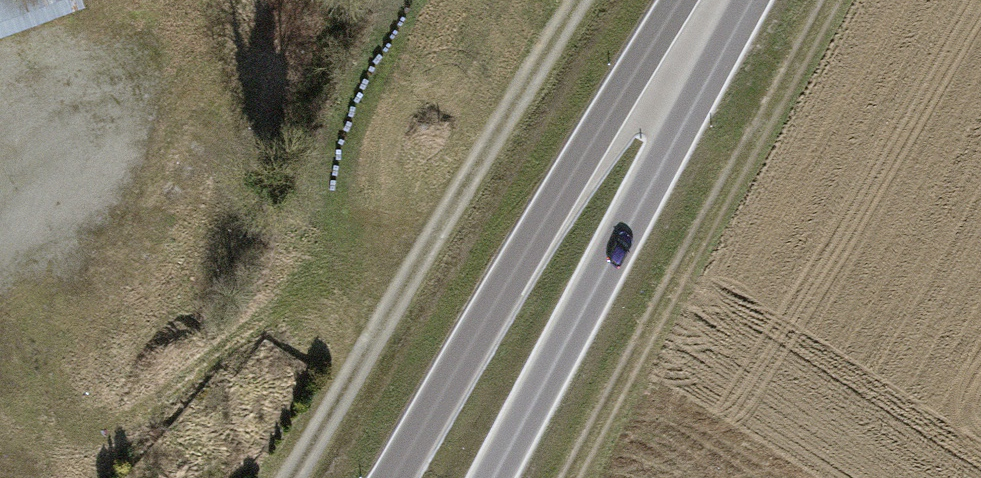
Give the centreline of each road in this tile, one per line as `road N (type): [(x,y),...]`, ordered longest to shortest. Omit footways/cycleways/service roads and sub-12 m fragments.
road 1 (track): [(581,0),(291,477)]
road 2 (track): [(830,0),(571,477)]
road 3 (primary): [(682,34),(576,137),(375,477)]
road 4 (primary): [(484,477),(655,156),(682,34)]

